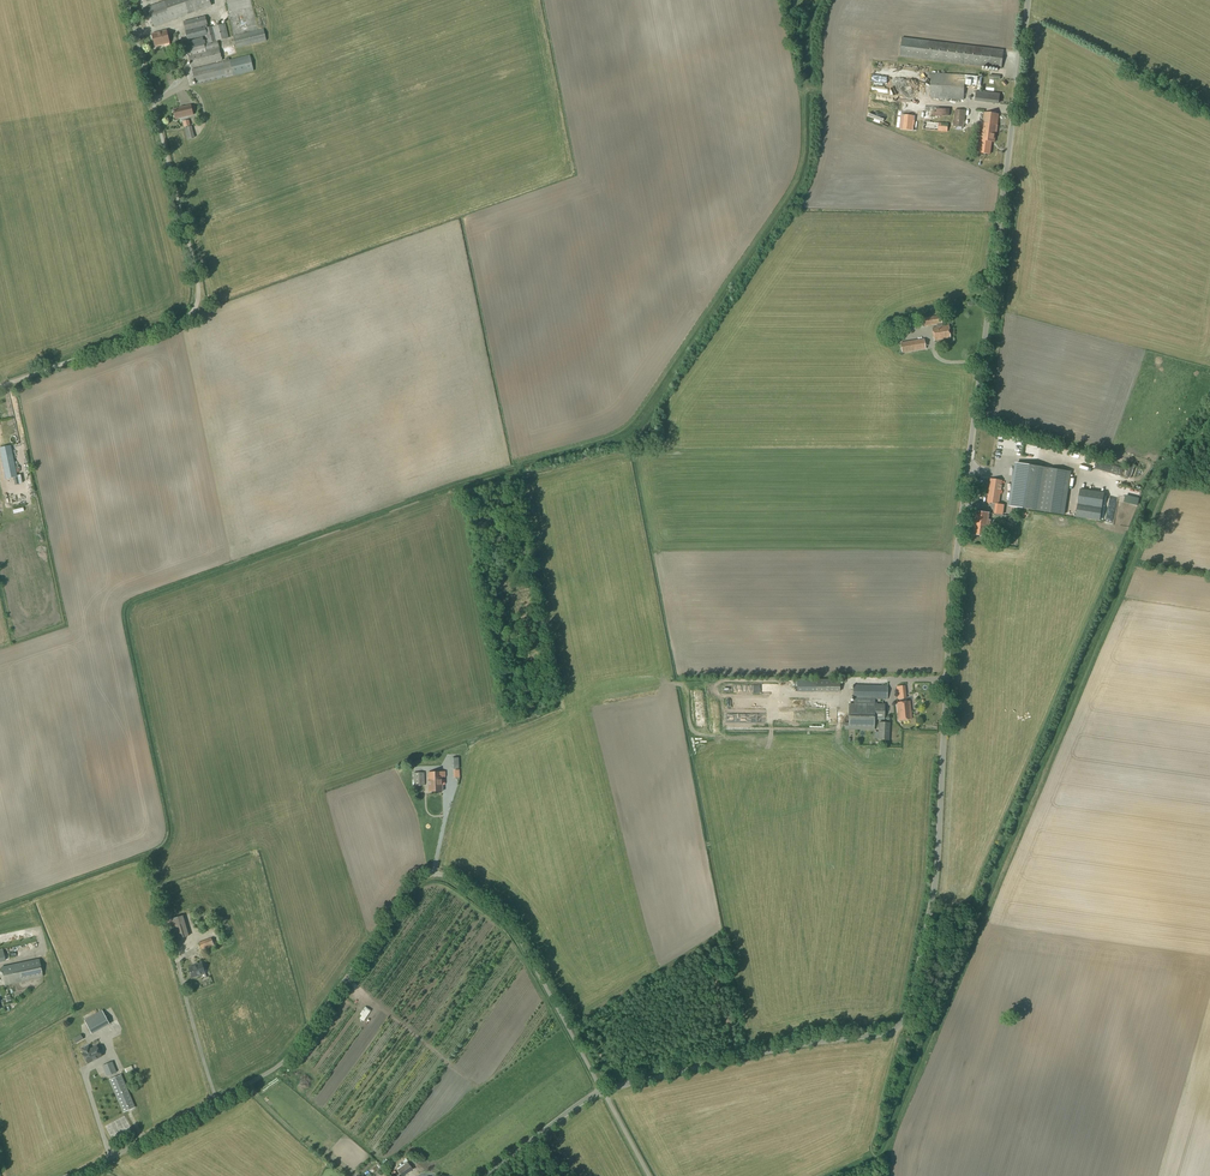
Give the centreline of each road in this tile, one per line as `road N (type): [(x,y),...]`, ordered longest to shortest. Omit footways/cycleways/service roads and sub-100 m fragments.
road 1 (unclassified): [(603,1092),(794,1045),(890,1032),(907,1017),(937,881),(954,580),(1029,0)]
road 2 (unclassified): [(74,1175),(291,1056),(418,883),(439,872),(455,874),(514,921),(603,1092)]
road 3 (unclassified): [(0,378),(198,306),(127,0)]
road 4 (unclassified): [(489,1175),(603,1092)]

